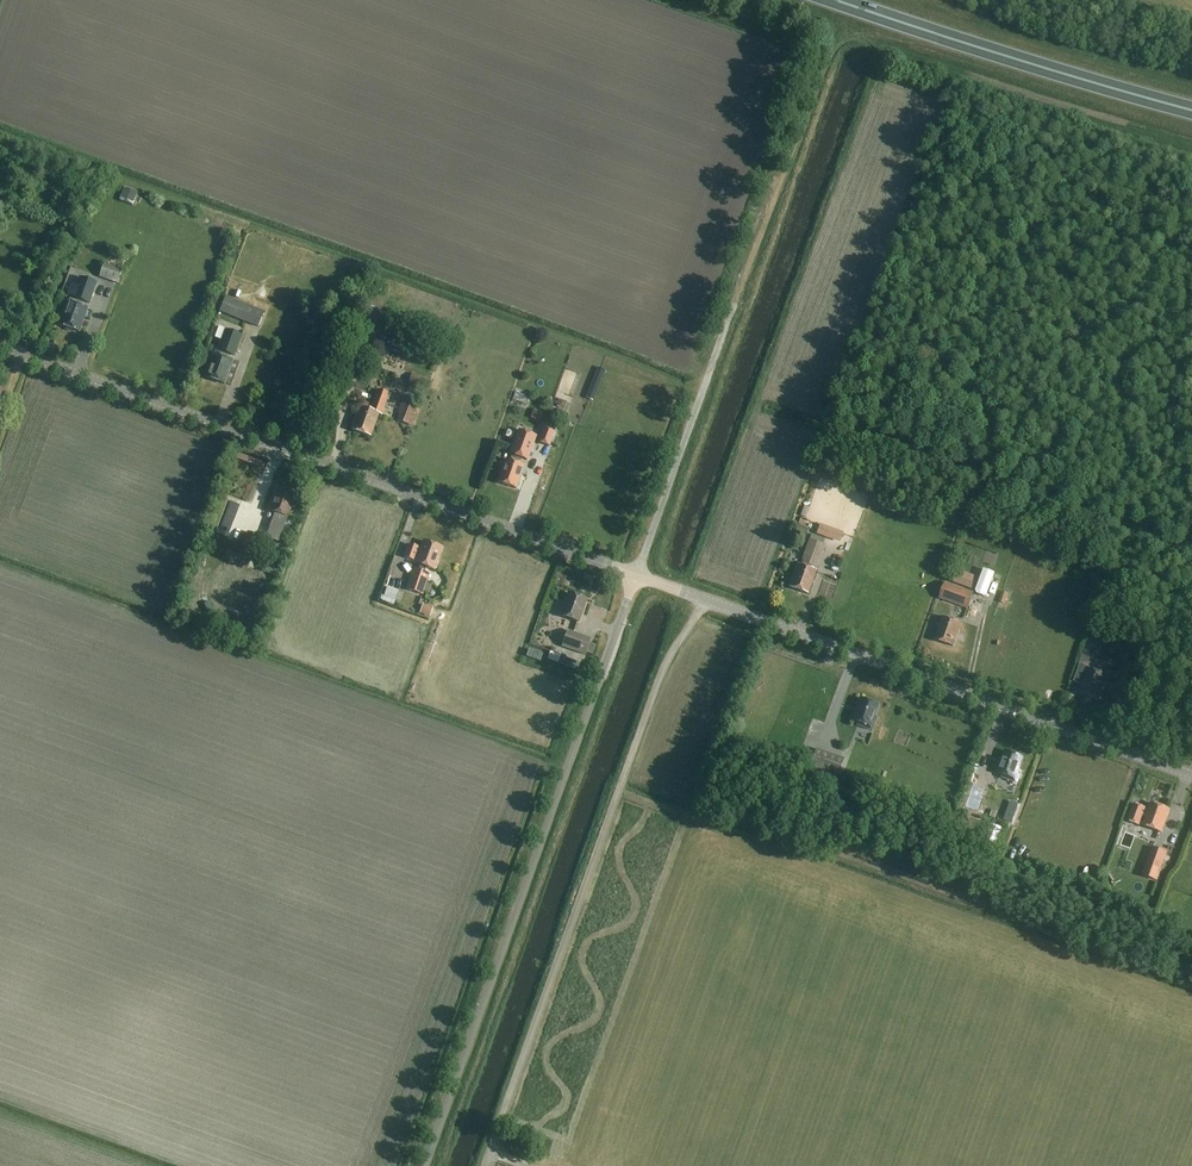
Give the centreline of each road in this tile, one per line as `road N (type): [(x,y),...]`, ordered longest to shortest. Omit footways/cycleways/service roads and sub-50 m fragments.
road 1 (tertiary): [(637,575),(0,346)]
road 2 (unclassified): [(425,1165),(637,575)]
road 3 (unclassified): [(709,600),(660,676),(484,1165)]
road 4 (tertiary): [(1191,776),(709,600)]
road 5 (trunk): [(1191,110),(838,0)]
road 6 (unclassified): [(734,304),(637,575)]

